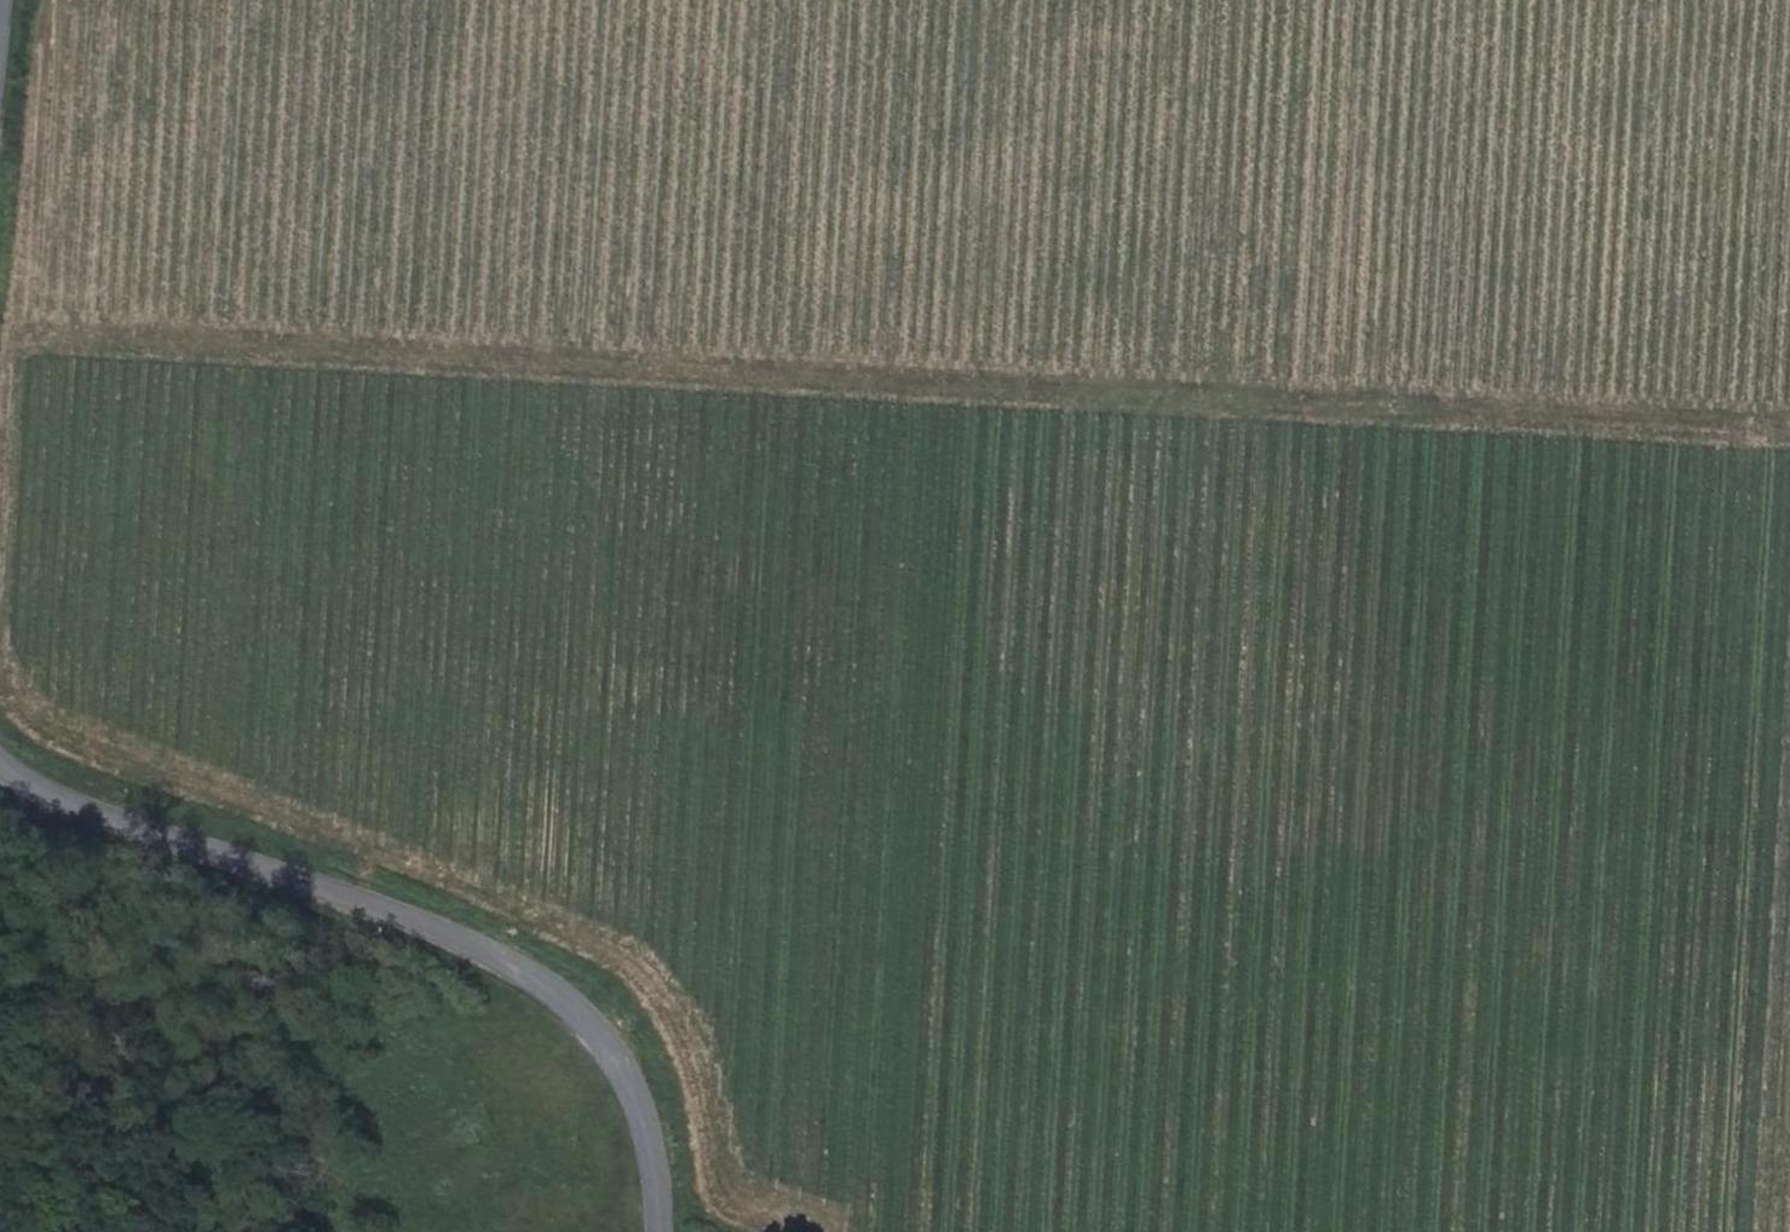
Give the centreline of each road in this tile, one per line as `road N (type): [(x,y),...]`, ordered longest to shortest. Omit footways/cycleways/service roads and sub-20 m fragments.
road 1 (tertiary): [(662,1231),(661,1166),(644,1110),(584,1009),(449,936),(0,762)]

